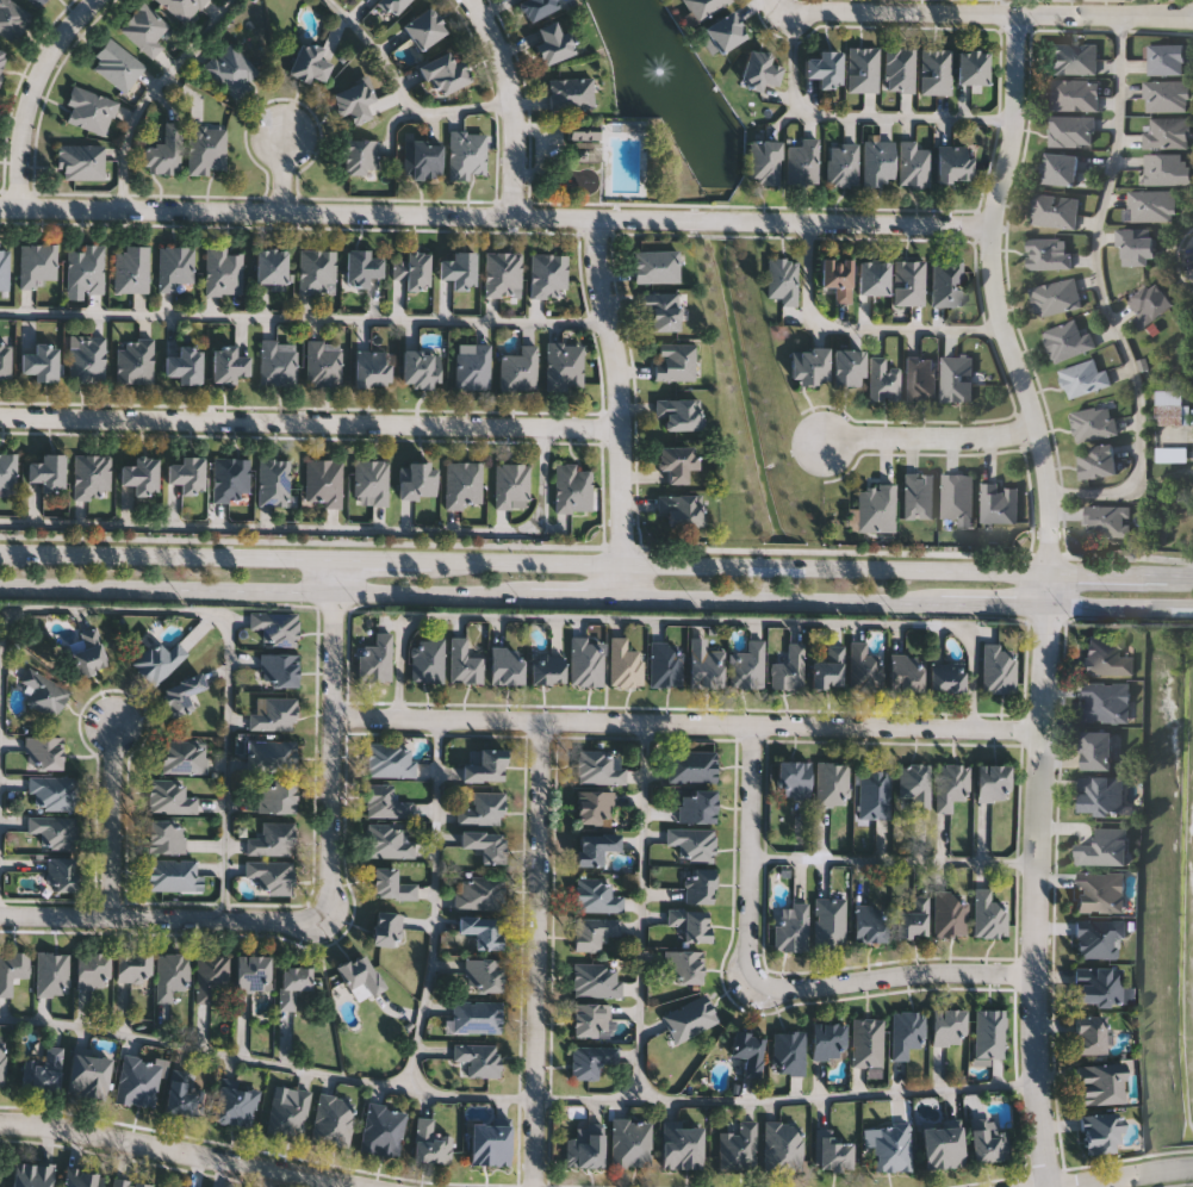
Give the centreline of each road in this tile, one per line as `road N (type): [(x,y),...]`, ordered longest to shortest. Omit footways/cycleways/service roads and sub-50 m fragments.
road 1 (secondary): [(1192,577),(0,549)]
road 2 (residential): [(709,219),(0,207)]
road 3 (residential): [(335,714),(1042,728)]
road 4 (residential): [(0,417),(622,427)]
road 5 (tertiary): [(1050,1186),(1034,974),(1043,605)]
road 6 (residential): [(1042,573),(1049,491),(1039,480),(989,257),(1013,119),(1014,10)]
road 7 (residential): [(753,723),(753,978),(824,986),(891,974),(1034,974)]
road 8 (secondary): [(0,584),(532,594)]
road 9 (residential): [(542,719),(538,1186)]
road 10 (residential): [(1192,13),(794,10)]
road 11 (residential): [(623,596),(619,374),(596,217)]
road 12 (residential): [(0,1123),(54,1126),(364,1186)]
road 13 (residential): [(321,908),(330,885),(336,557)]
road 14 (residential): [(0,914),(298,919),(321,908)]
road 15 (secondary): [(623,596),(940,603)]
road 16 (residential): [(1004,329),(819,318),(808,296),(810,220)]
road 17 (residential): [(990,226),(734,219)]
road 18 (residential): [(18,207),(36,72),(86,0)]
road 19 (residential): [(472,0),(507,72),(514,215)]
road 20 (residential): [(1032,431),(819,433)]
road 21 (residential): [(112,916),(114,721)]
road 22 (secondary): [(1043,605),(1192,607)]
road 23 (residential): [(1057,1186),(1192,1167)]

